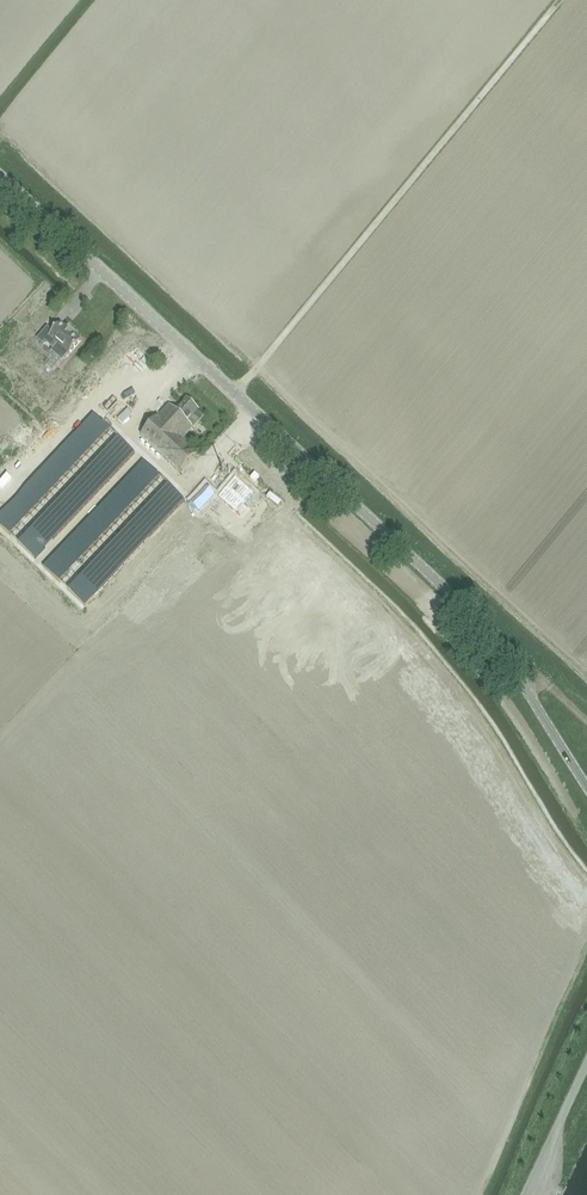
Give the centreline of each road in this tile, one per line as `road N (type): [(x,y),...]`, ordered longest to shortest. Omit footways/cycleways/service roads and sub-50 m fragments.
road 1 (unclassified): [(586,787),(502,652),(460,603),(0,177)]
road 2 (track): [(553,9),(235,394)]
road 3 (unclassified): [(529,1194),(586,1068)]

